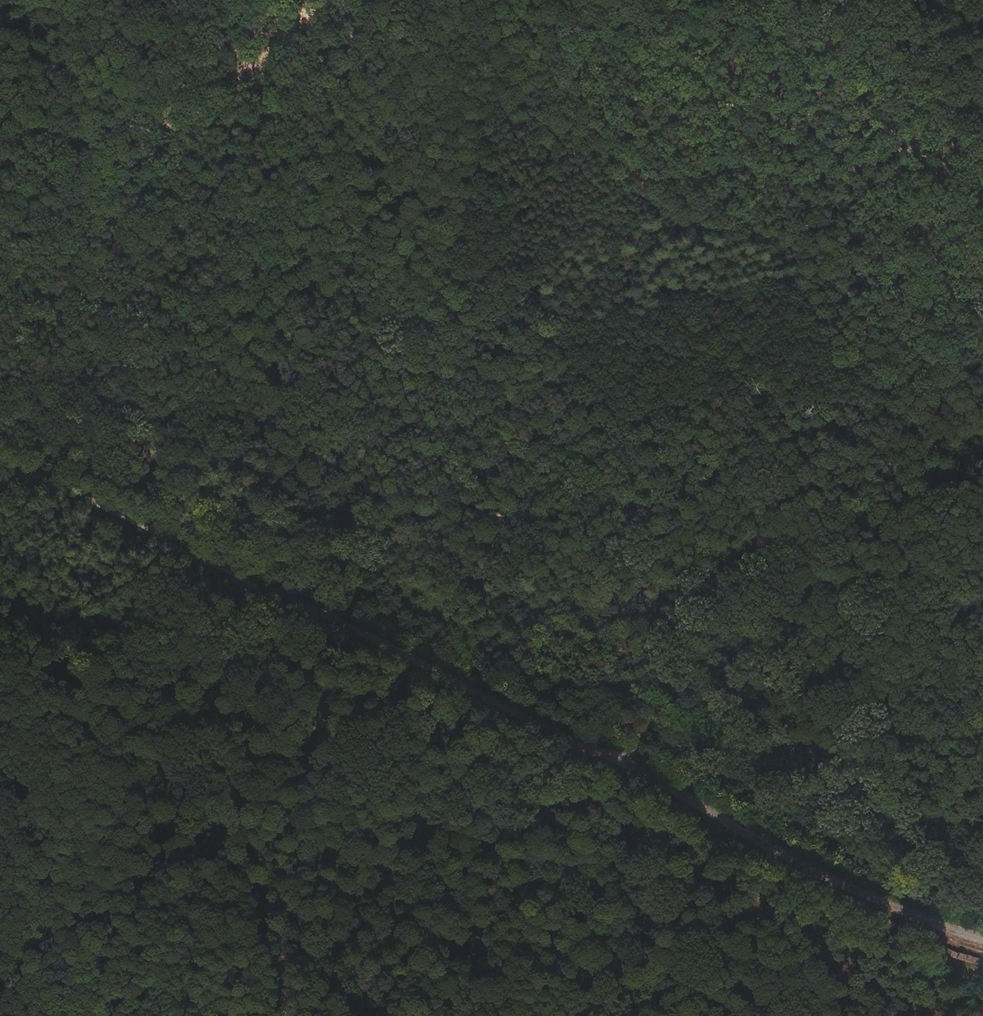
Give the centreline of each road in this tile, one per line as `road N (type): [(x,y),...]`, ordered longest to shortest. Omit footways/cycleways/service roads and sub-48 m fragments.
road 1 (track): [(982,939),(880,906),(612,759),(202,560)]
road 2 (track): [(202,560),(183,597),(140,628),(51,643),(0,635)]
road 3 (track): [(202,560),(0,456)]

